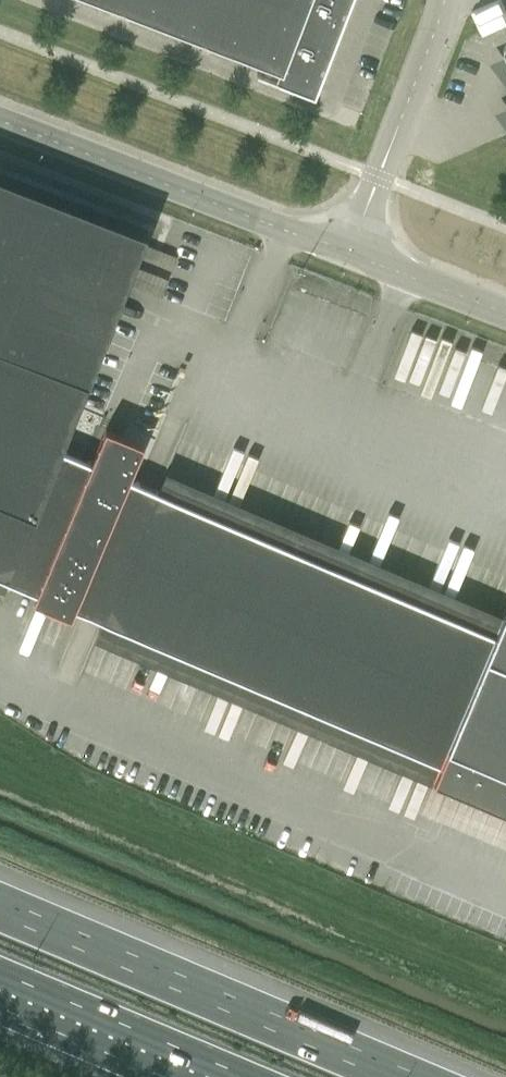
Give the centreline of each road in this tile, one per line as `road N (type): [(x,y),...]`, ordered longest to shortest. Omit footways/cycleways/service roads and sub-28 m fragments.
road 1 (motorway): [(395,1076),(0,908)]
road 2 (residential): [(350,253),(0,120)]
road 3 (residential): [(350,253),(445,0)]
road 4 (motorway): [(0,974),(245,1076)]
road 5 (residential): [(505,313),(350,253)]

